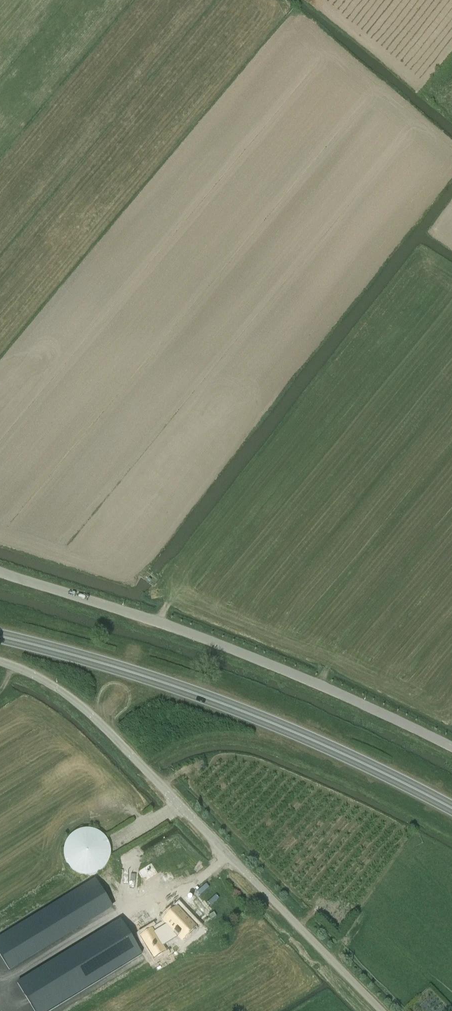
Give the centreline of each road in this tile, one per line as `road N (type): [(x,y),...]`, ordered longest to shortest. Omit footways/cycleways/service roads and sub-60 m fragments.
road 1 (unclassified): [(381,1010),(88,713),(56,688),(0,662)]
road 2 (unclassified): [(451,750),(149,617),(0,572)]
road 3 (trunk): [(451,812),(227,704),(0,637)]

